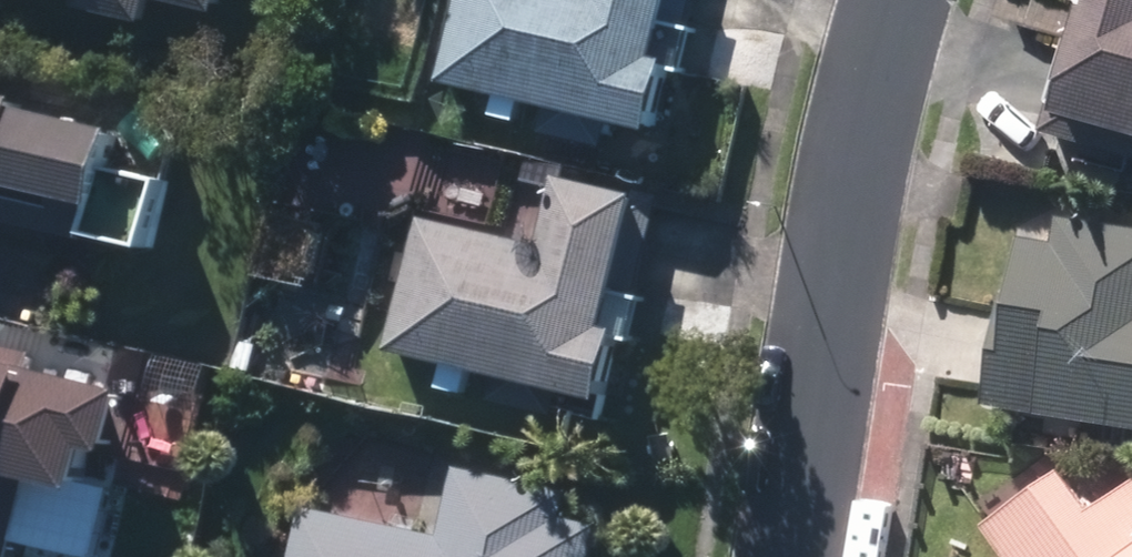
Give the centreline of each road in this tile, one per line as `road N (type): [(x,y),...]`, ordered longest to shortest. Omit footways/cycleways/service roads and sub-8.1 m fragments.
road 1 (residential): [(898,0),(829,301),(792,556)]

